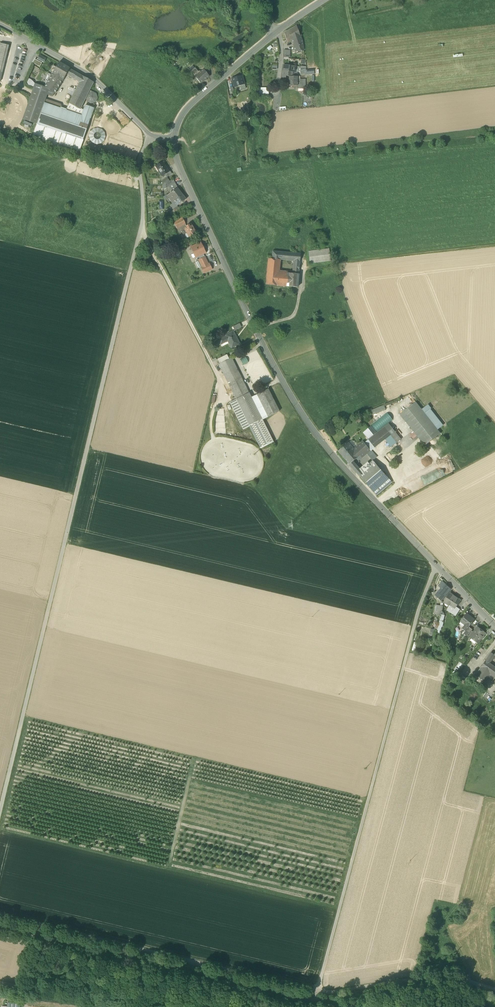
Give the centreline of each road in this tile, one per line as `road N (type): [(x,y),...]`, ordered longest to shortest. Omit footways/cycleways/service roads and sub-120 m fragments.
road 1 (track): [(0,809),(142,226),(138,162),(151,135)]
road 2 (residential): [(494,625),(320,439),(254,327),(173,136)]
road 3 (track): [(317,990),(437,565)]
road 4 (track): [(37,923),(317,990)]
road 5 (residential): [(0,25),(91,76),(151,135),(173,136)]
road 6 (track): [(494,245),(334,264)]
road 7 (track): [(317,990),(447,977),(476,985)]
road 8 (track): [(142,226),(214,369)]
road 9 (unclassified): [(173,136),(189,107),(276,32)]
road 10 (residential): [(118,1006),(0,984)]

